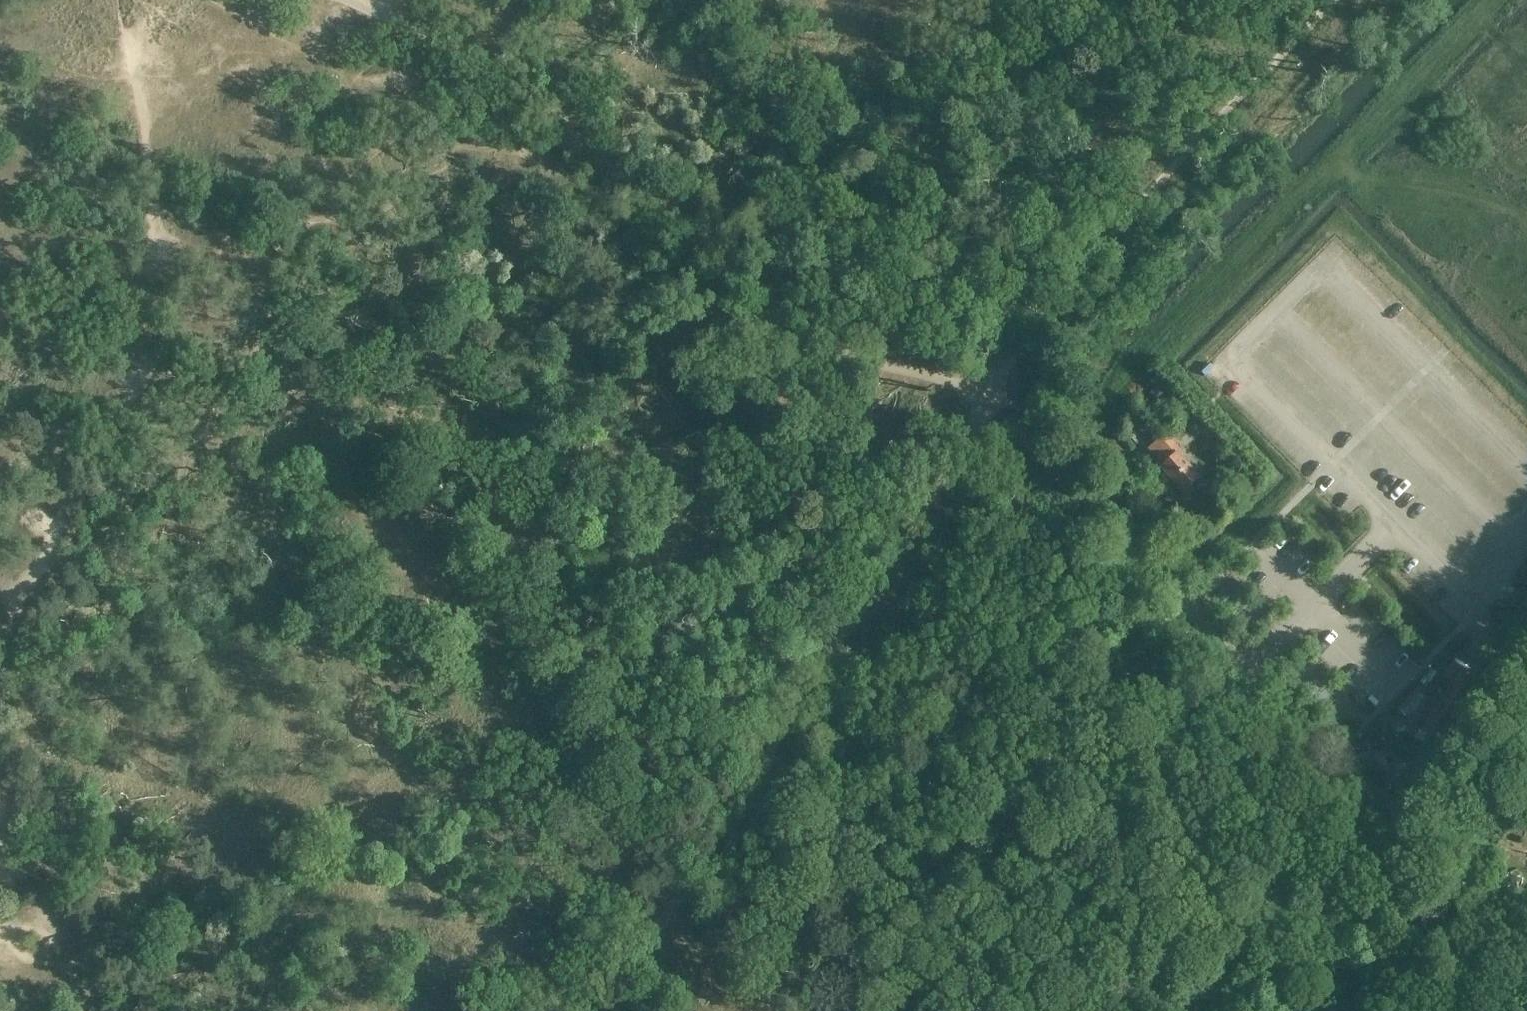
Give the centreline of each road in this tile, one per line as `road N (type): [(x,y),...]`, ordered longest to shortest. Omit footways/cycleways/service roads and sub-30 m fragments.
road 1 (track): [(987,401),(845,359),(530,99),(414,30),(344,0)]
road 2 (unclassified): [(1526,773),(1390,804),(1354,783),(1014,432)]
road 3 (track): [(1063,479),(1122,380),(1493,0)]
road 4 (track): [(987,401),(1015,352),(1102,247),(1335,0)]

